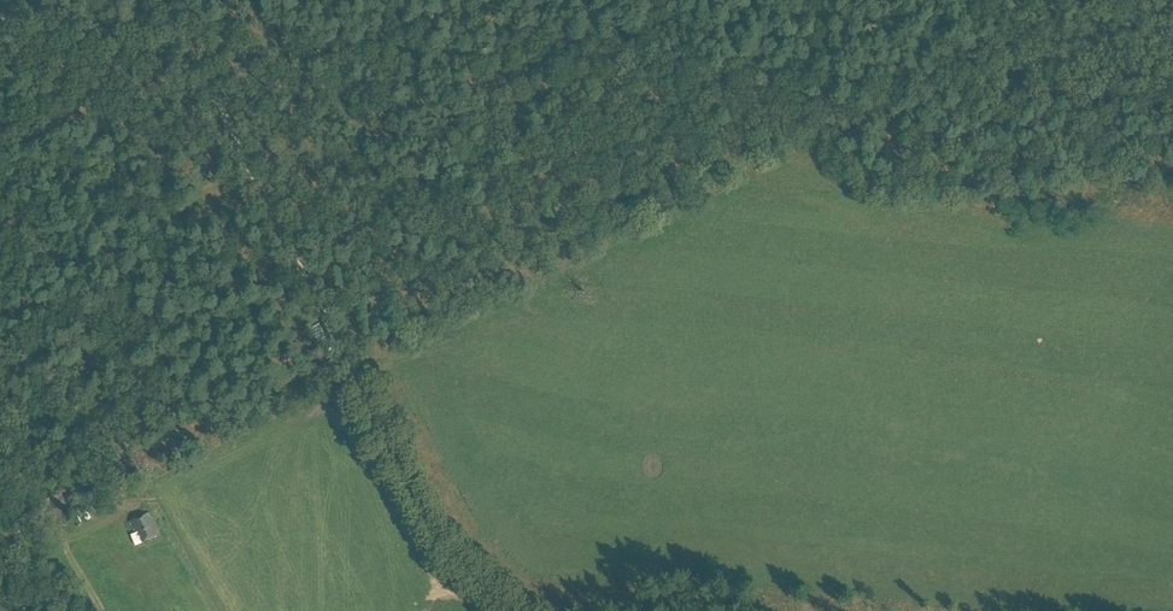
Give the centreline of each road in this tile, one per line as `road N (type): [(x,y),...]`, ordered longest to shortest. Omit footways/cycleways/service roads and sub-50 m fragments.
road 1 (track): [(0,20),(1172,101)]
road 2 (track): [(161,0),(437,541),(520,610)]
road 3 (track): [(0,307),(24,610)]

